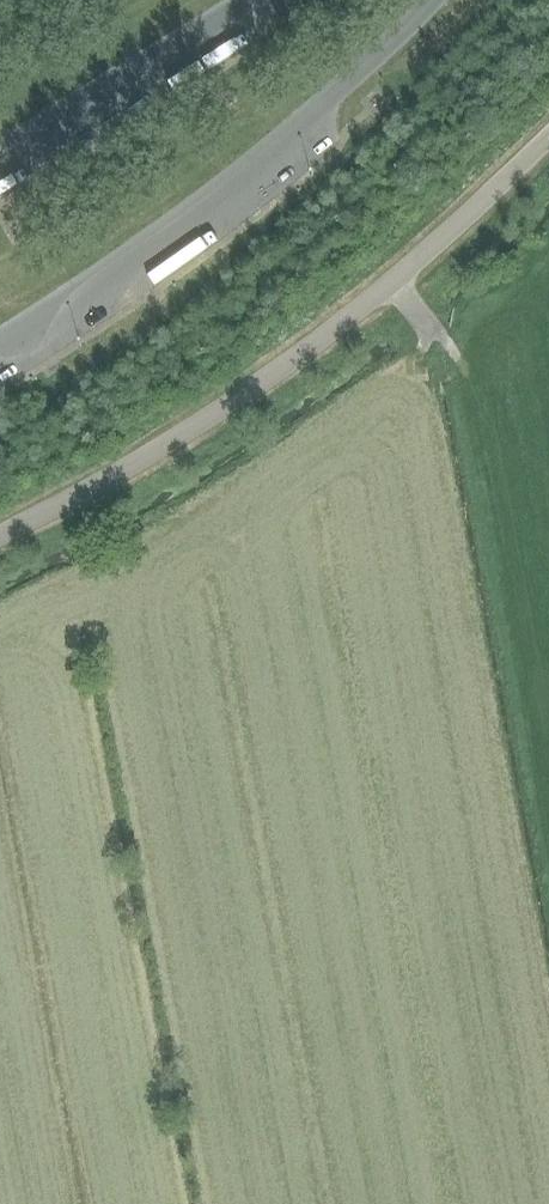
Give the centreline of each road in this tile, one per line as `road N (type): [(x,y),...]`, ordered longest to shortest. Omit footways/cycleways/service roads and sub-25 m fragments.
road 1 (unclassified): [(0,540),(171,444),(312,347),(396,281),(548,138)]

